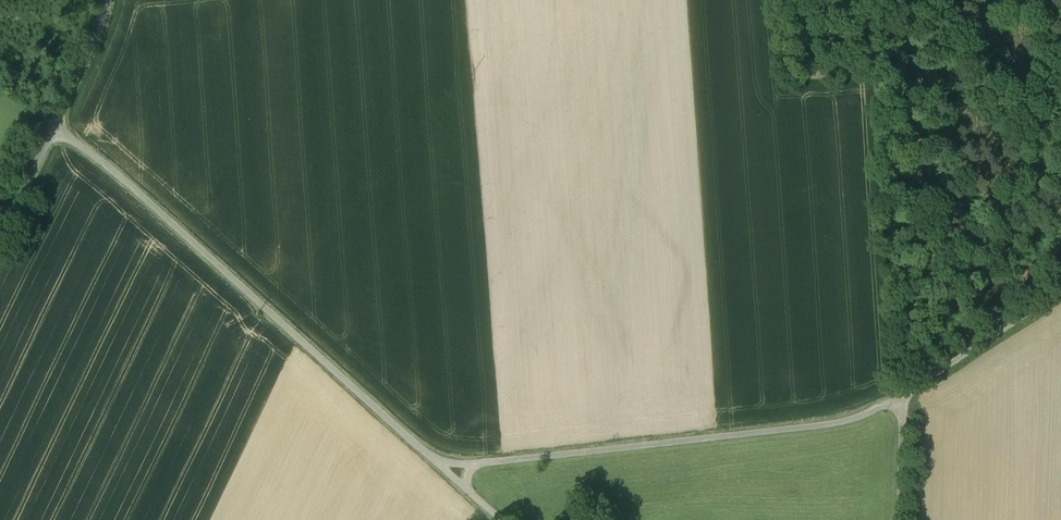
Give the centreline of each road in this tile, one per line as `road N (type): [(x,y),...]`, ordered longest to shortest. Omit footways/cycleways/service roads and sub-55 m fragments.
road 1 (unclassified): [(907,398),(823,426),(444,468),(56,128)]
road 2 (unclassified): [(1060,288),(907,398)]
road 3 (residential): [(56,128),(103,32),(108,0)]
road 4 (residential): [(0,238),(56,128)]
road 5 (unclassified): [(907,398),(900,519)]

